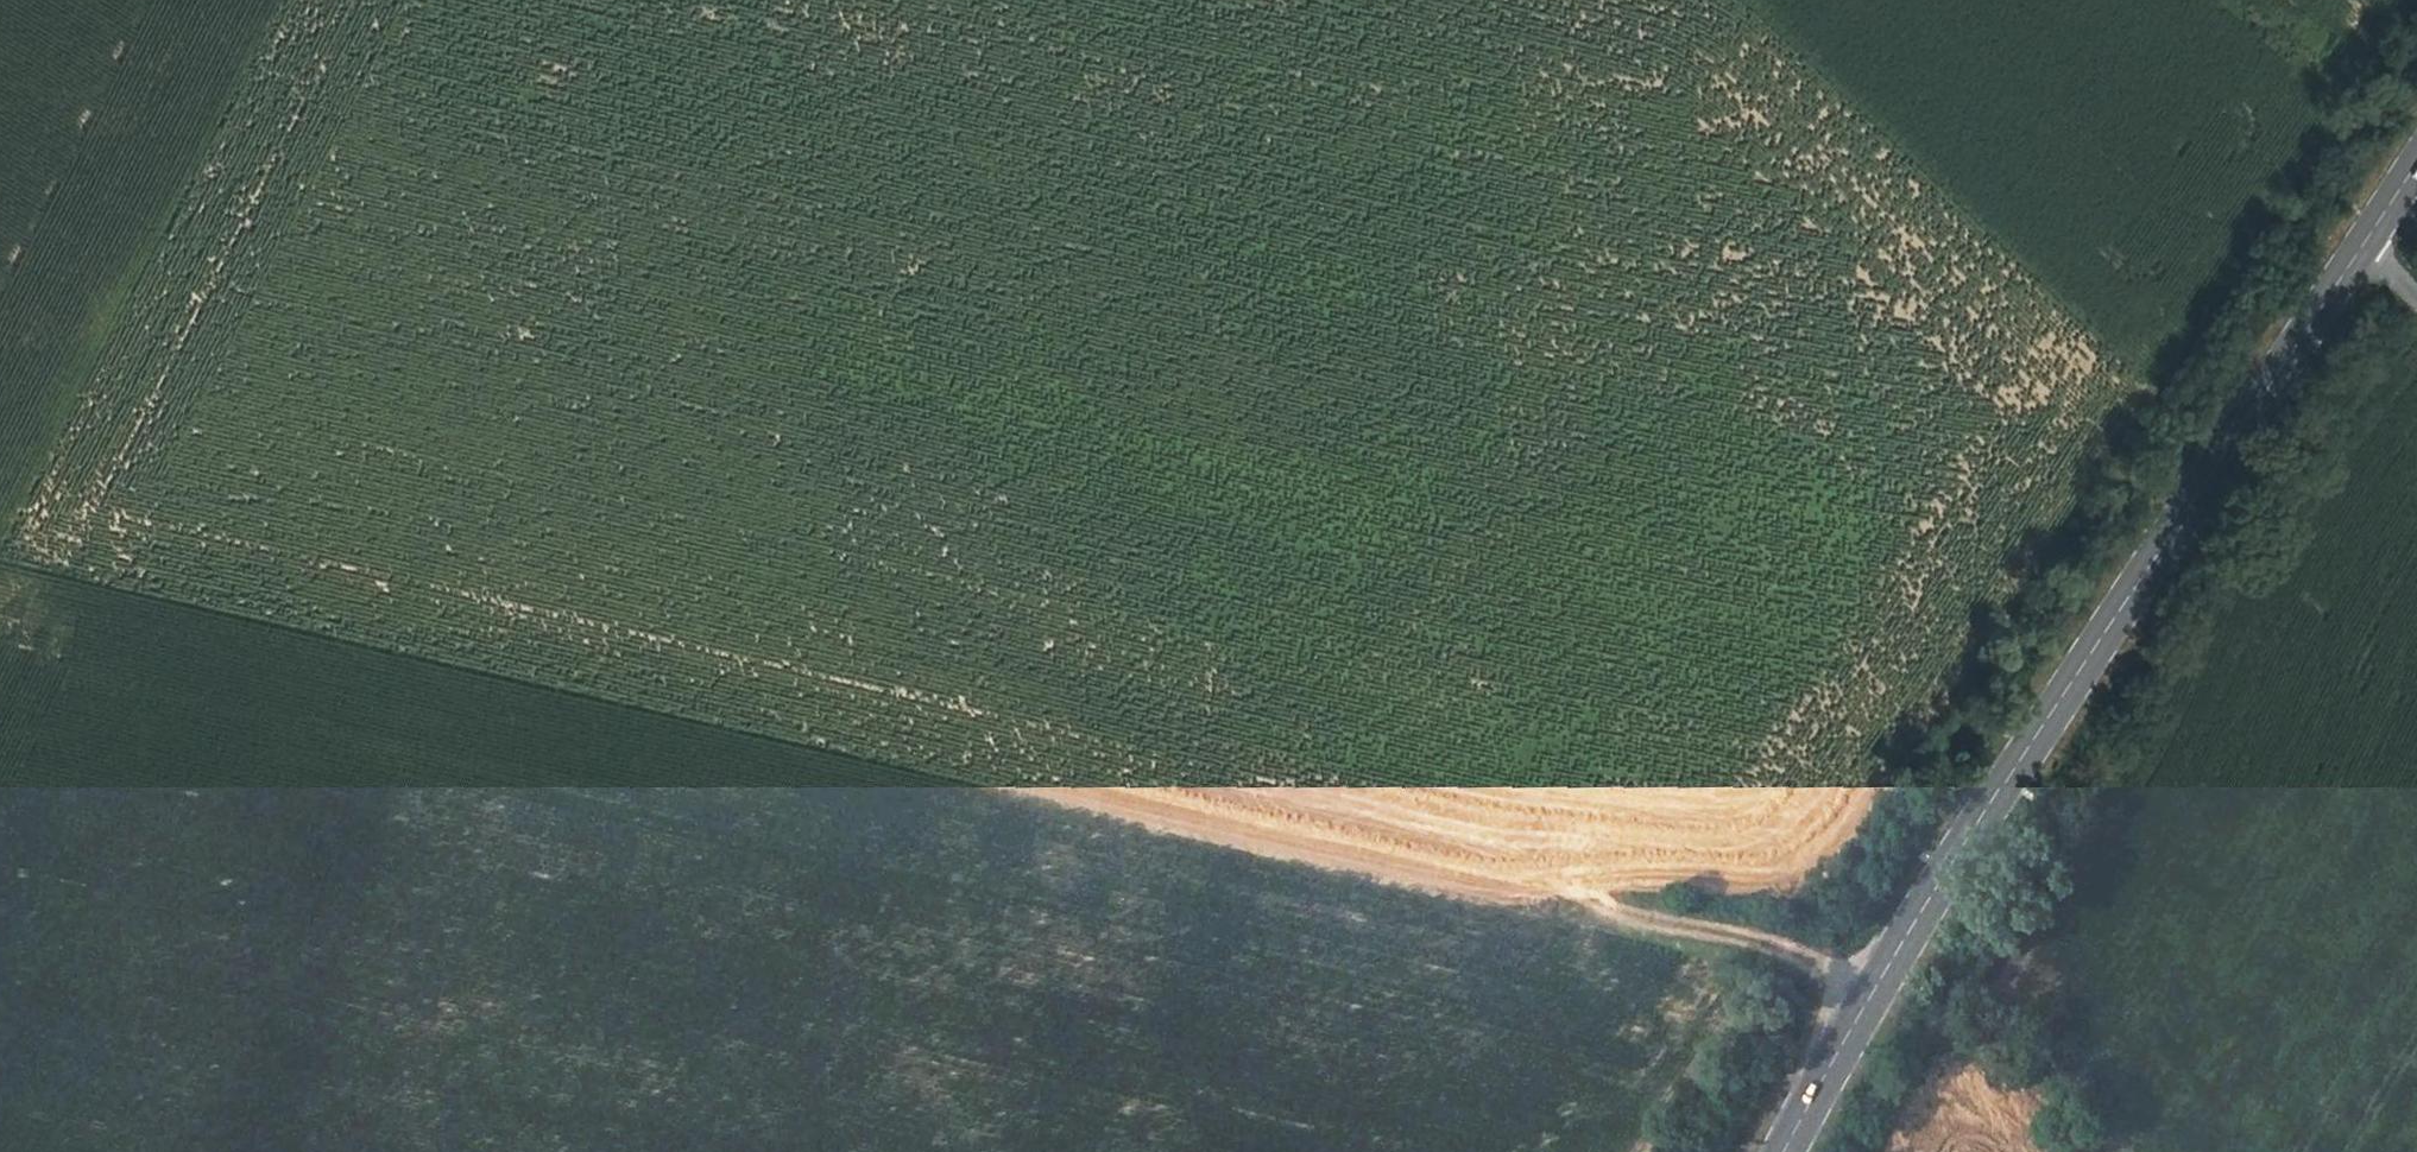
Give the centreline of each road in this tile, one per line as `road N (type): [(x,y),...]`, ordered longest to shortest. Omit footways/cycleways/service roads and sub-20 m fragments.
road 1 (secondary): [(2363,244),(1874,989),(1789,1151)]
road 2 (track): [(1874,989),(1786,948),(1629,915)]

